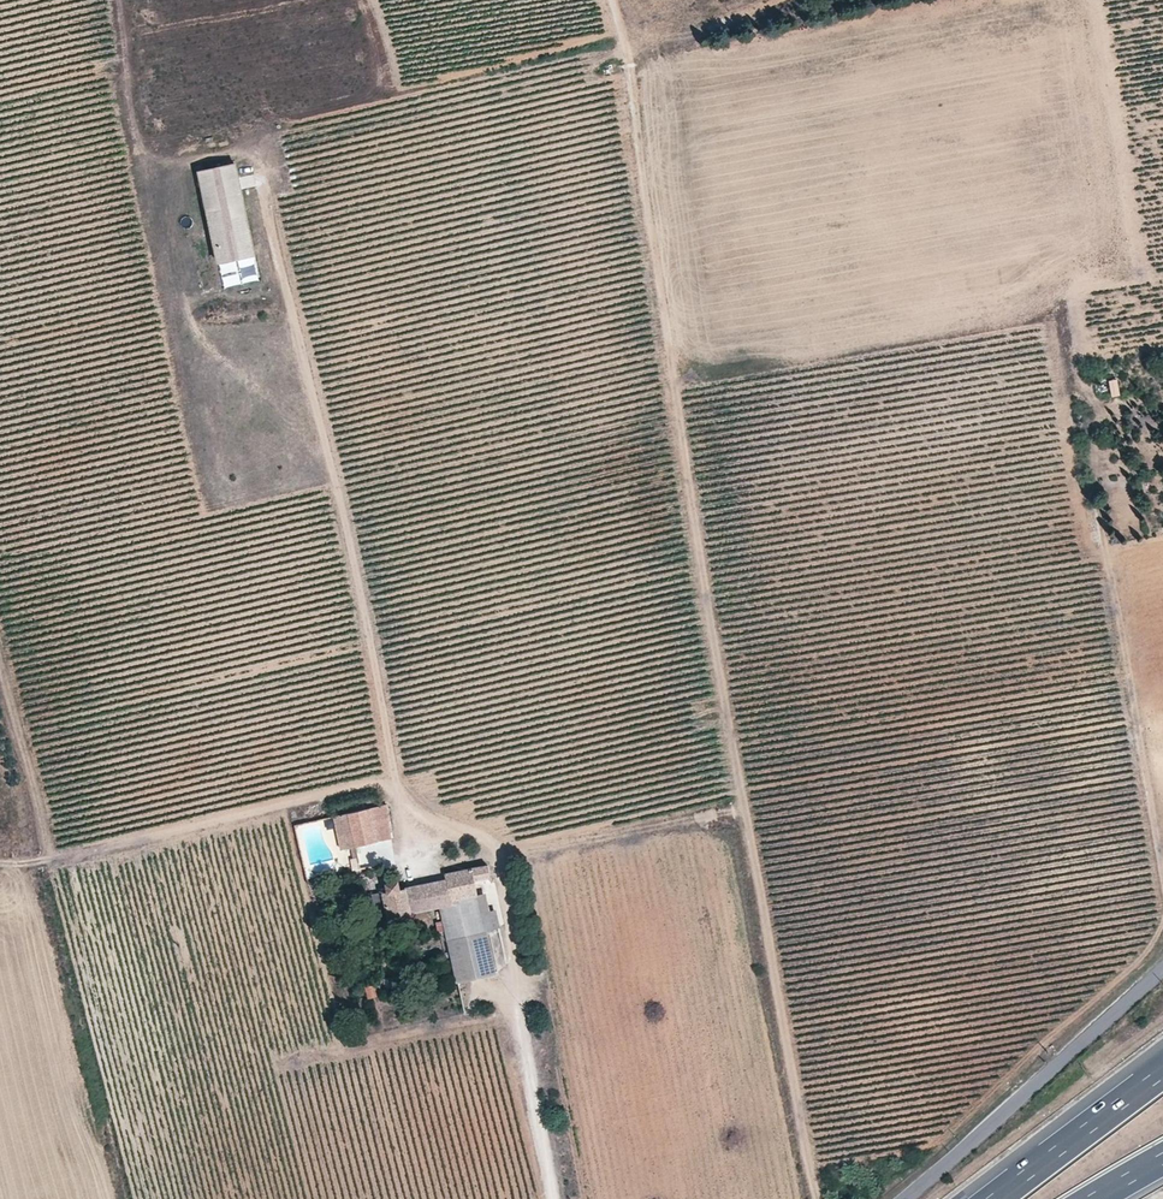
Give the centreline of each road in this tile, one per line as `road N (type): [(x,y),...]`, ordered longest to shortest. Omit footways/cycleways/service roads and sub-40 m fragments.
road 1 (track): [(818,1198),(741,803),(606,0)]
road 2 (unclassified): [(1162,969),(899,1198)]
road 3 (track): [(554,1198),(516,988)]
road 4 (motorway): [(1162,1071),(995,1198)]

